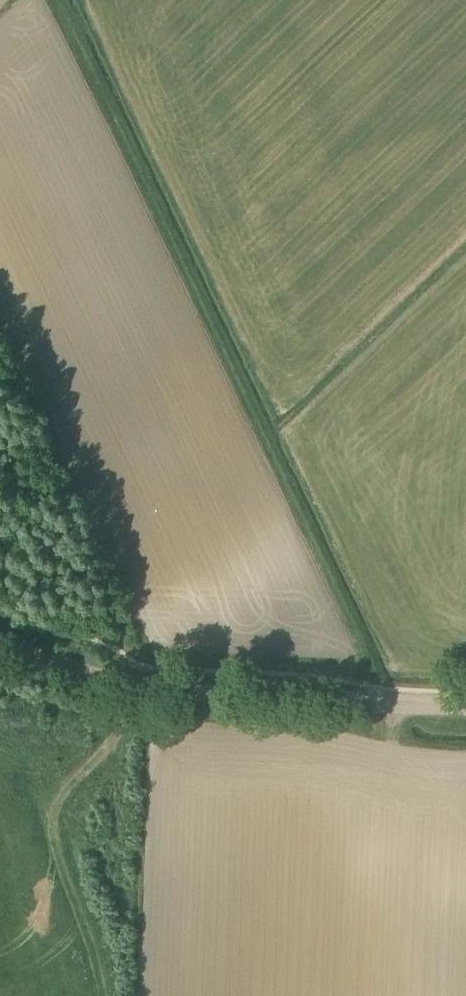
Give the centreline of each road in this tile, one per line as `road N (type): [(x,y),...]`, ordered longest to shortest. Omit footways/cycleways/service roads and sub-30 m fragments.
road 1 (track): [(0,644),(154,688),(465,704)]

